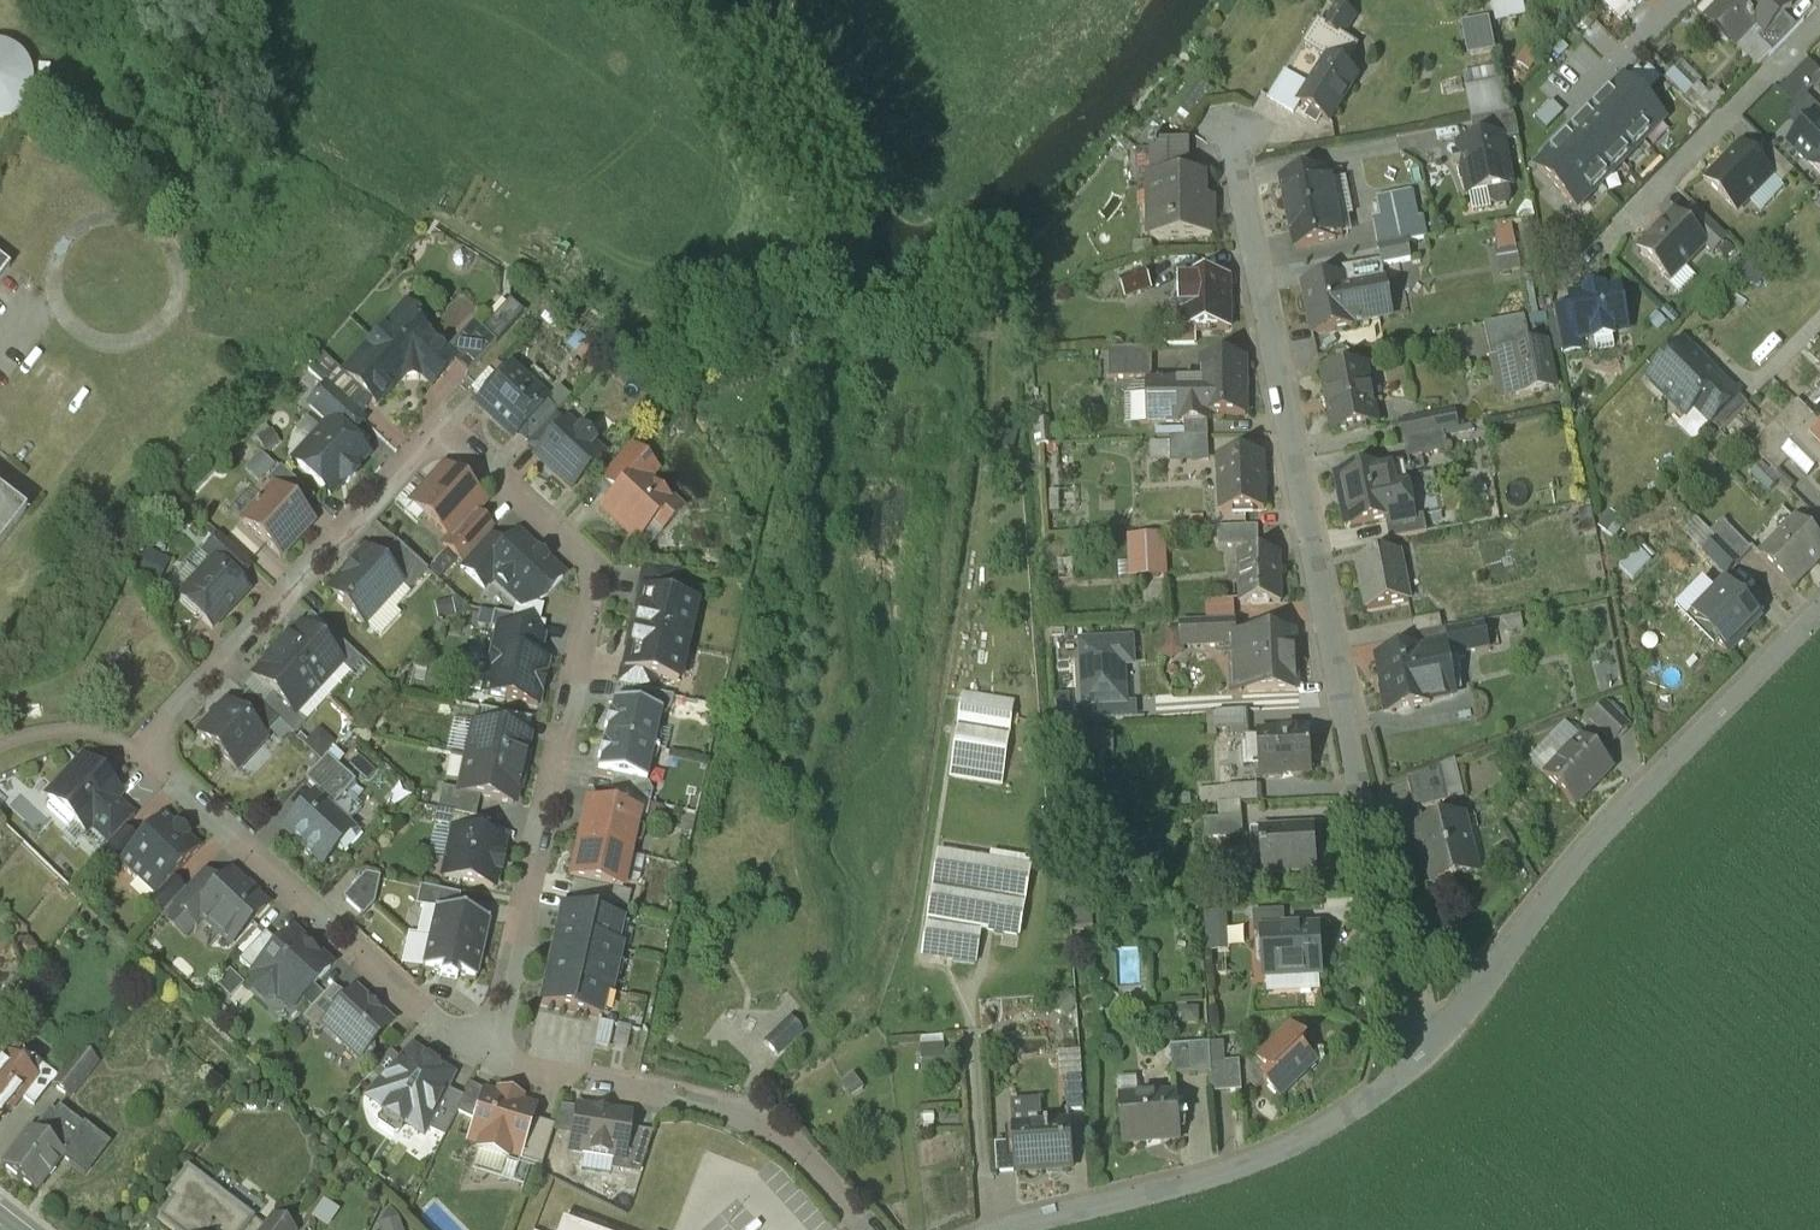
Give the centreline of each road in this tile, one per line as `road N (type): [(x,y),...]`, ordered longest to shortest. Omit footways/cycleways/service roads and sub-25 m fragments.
road 1 (residential): [(492,1057),(442,1027),(158,766),(148,744),(418,449),(452,439),(473,449),(583,555),(591,593)]
road 2 (residential): [(1410,1054),(1229,126)]
road 3 (residential): [(1410,1054),(1456,1026),(1512,963),(1593,840),(1819,604)]
road 4 (residential): [(591,593),(492,1057)]
road 5 (residential): [(1006,1229),(1193,1181),(1304,1140),(1410,1054)]
road 6 (residential): [(863,1229),(762,1123),(729,1109),(519,1070),(492,1057)]
road 7 (residential): [(1622,225),(1819,23)]
road 8 (residential): [(1676,0),(1573,105)]

